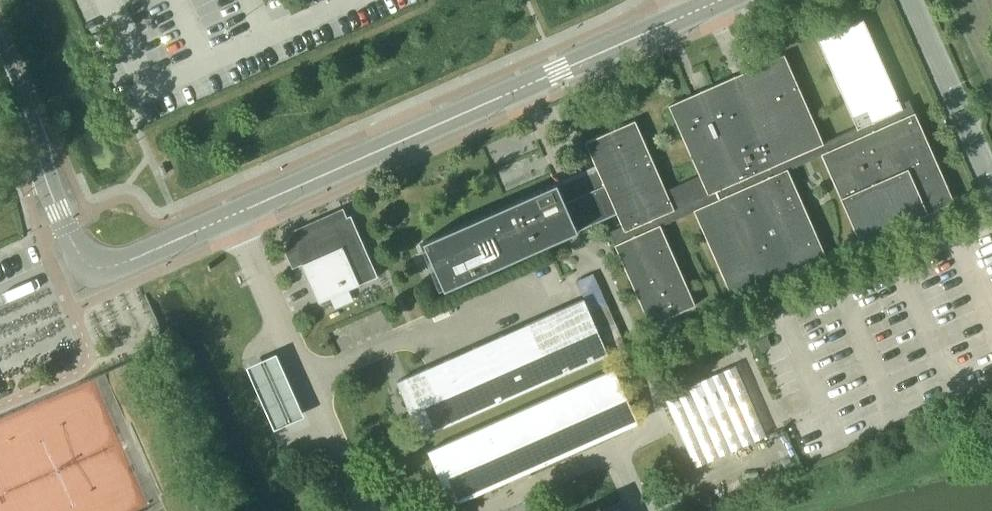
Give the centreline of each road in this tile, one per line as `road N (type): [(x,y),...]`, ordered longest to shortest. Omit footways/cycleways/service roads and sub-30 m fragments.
road 1 (tertiary): [(227,216),(716,0)]
road 2 (unclassified): [(368,510),(227,216)]
road 3 (tertiary): [(129,260),(95,266),(81,255),(0,55)]
road 4 (unclassified): [(640,433),(617,452),(482,510)]

